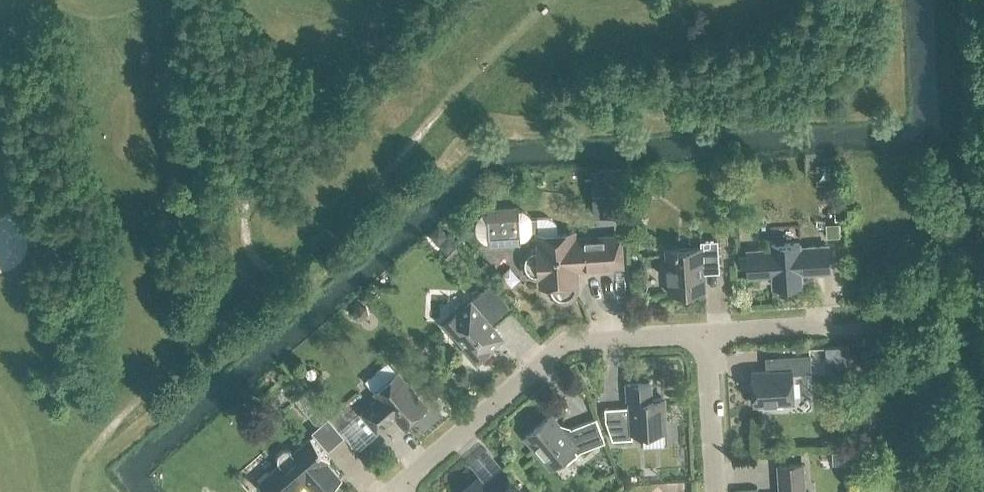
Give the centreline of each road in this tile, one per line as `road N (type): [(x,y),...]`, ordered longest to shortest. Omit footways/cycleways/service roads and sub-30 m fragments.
road 1 (residential): [(395,491),(567,338),(712,327)]
road 2 (residential): [(716,491),(712,327)]

